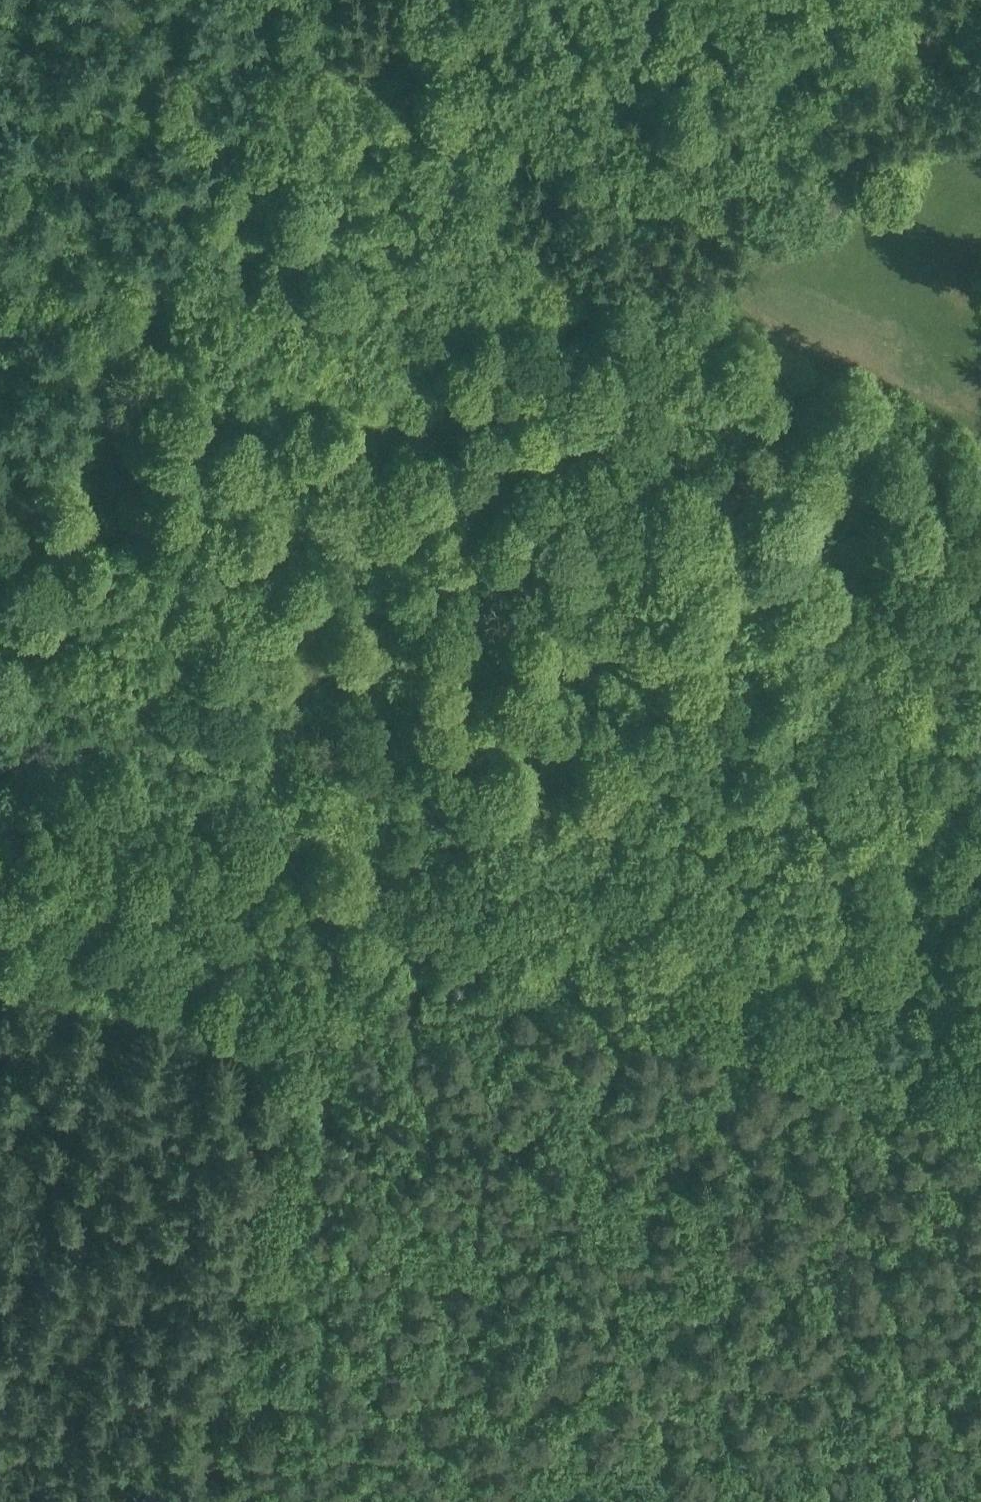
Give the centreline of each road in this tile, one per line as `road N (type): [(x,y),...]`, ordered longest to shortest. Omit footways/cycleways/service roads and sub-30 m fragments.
road 1 (track): [(0,701),(279,0)]

